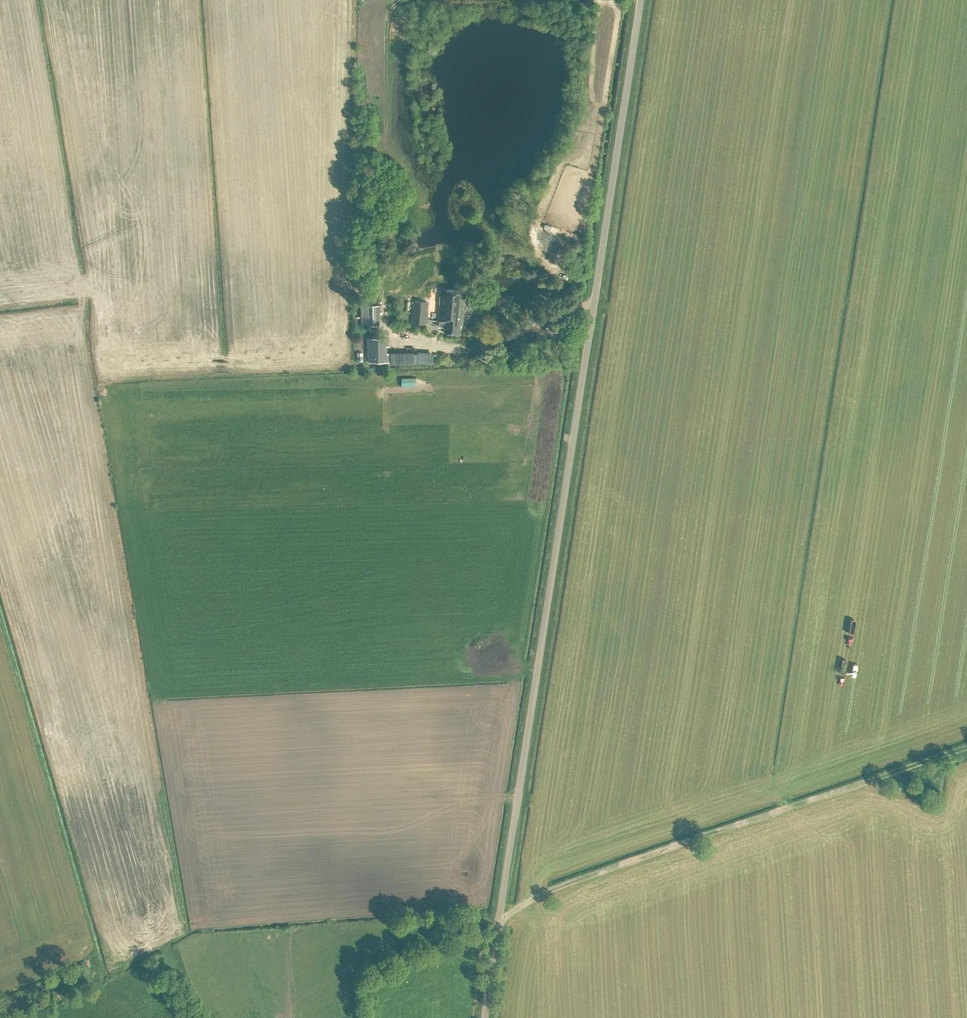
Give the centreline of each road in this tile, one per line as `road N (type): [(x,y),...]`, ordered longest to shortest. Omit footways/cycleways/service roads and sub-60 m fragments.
road 1 (unclassified): [(486,1017),(640,0)]
road 2 (track): [(498,918),(529,895),(966,745)]

